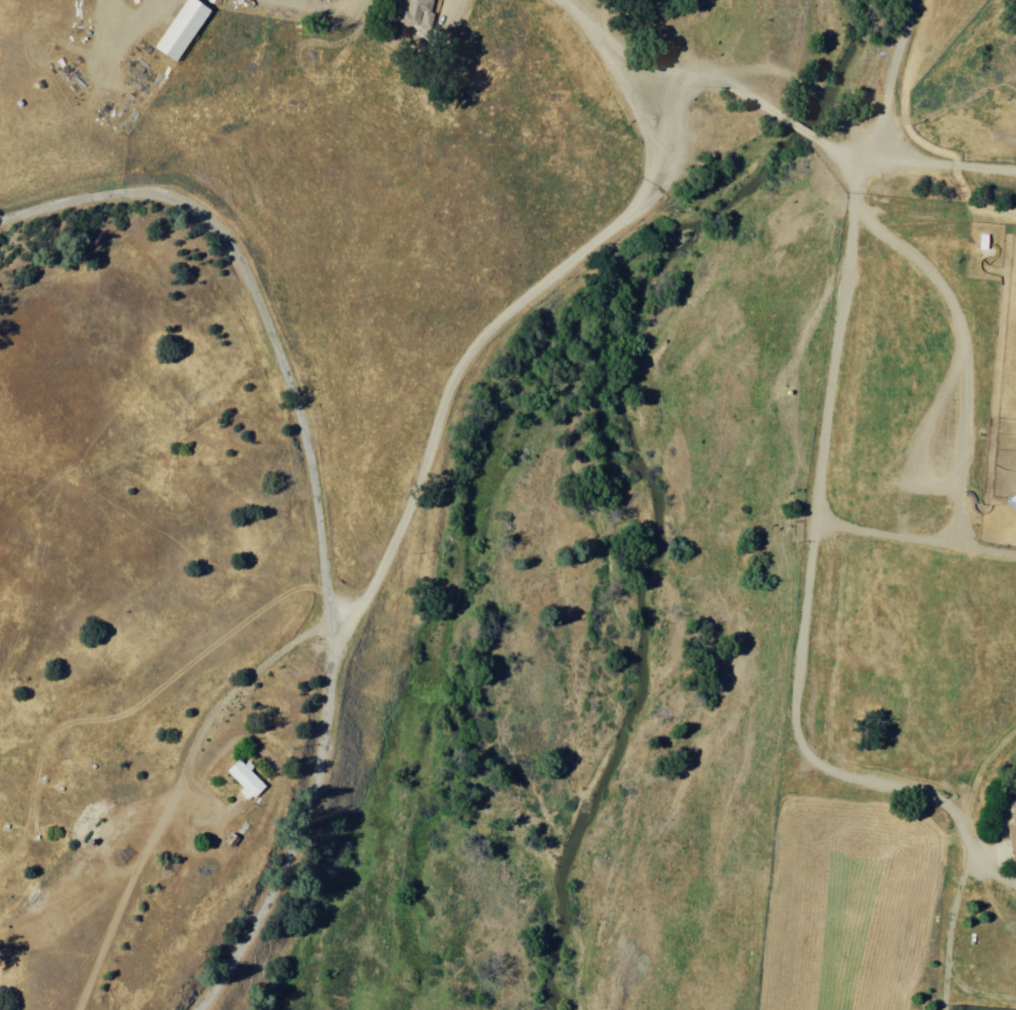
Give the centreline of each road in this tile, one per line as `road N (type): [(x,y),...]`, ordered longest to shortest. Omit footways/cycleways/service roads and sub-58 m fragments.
road 1 (residential): [(200,1009),(270,898),(321,769),(336,660),(304,404),(250,265),(192,193),(148,181),(0,214)]
road 2 (track): [(336,660),(393,548),(466,352),(622,218),(647,177),(639,112),(566,0)]
road 3 (track): [(871,146),(877,214),(825,492),(815,753),(832,765),(963,773)]
road 4 (track): [(566,0),(676,48),(815,141),(844,151),(871,146),(883,126),(910,0)]
road 5 (track): [(829,526),(932,539),(951,531),(956,515),(971,382),(960,321),(924,264),(875,225)]
road 6 (track): [(973,544),(944,1009)]
road 7 (track): [(959,822),(1015,710)]

